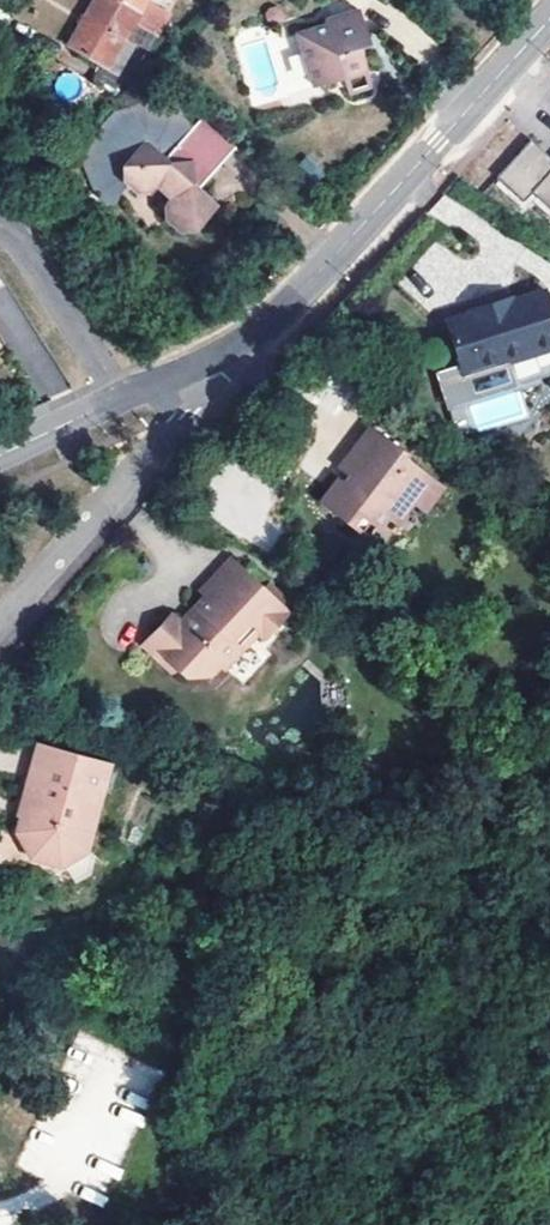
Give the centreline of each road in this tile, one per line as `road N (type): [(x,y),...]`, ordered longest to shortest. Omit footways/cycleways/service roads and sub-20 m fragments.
road 1 (residential): [(205,362),(290,303),(549,18)]
road 2 (residential): [(205,362),(207,378),(182,415),(0,618)]
road 3 (residential): [(0,455),(205,362)]

